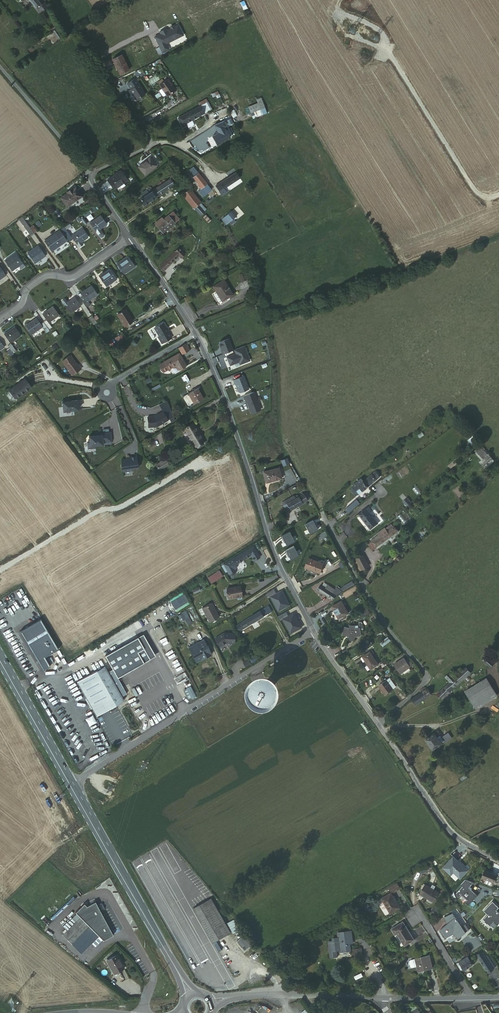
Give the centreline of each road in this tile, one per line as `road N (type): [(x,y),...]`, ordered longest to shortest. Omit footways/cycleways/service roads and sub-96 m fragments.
road 1 (unclassified): [(313,632),(265,534),(195,336)]
road 2 (unclassified): [(313,632),(70,784)]
road 3 (residential): [(321,512),(424,673),(421,686),(377,724)]
road 4 (track): [(498,194),(488,199),(475,191),(381,31),(344,12)]
road 5 (secondary): [(70,784),(190,995)]
road 6 (unclassified): [(498,860),(444,826),(377,724)]
road 7 (tertiary): [(382,998),(260,994),(211,1003)]
road 8 (residential): [(129,239),(70,280),(48,275),(26,289),(0,320)]
road 9 (secondary): [(0,659),(70,784)]
road 10 (unclassified): [(87,177),(0,71)]

